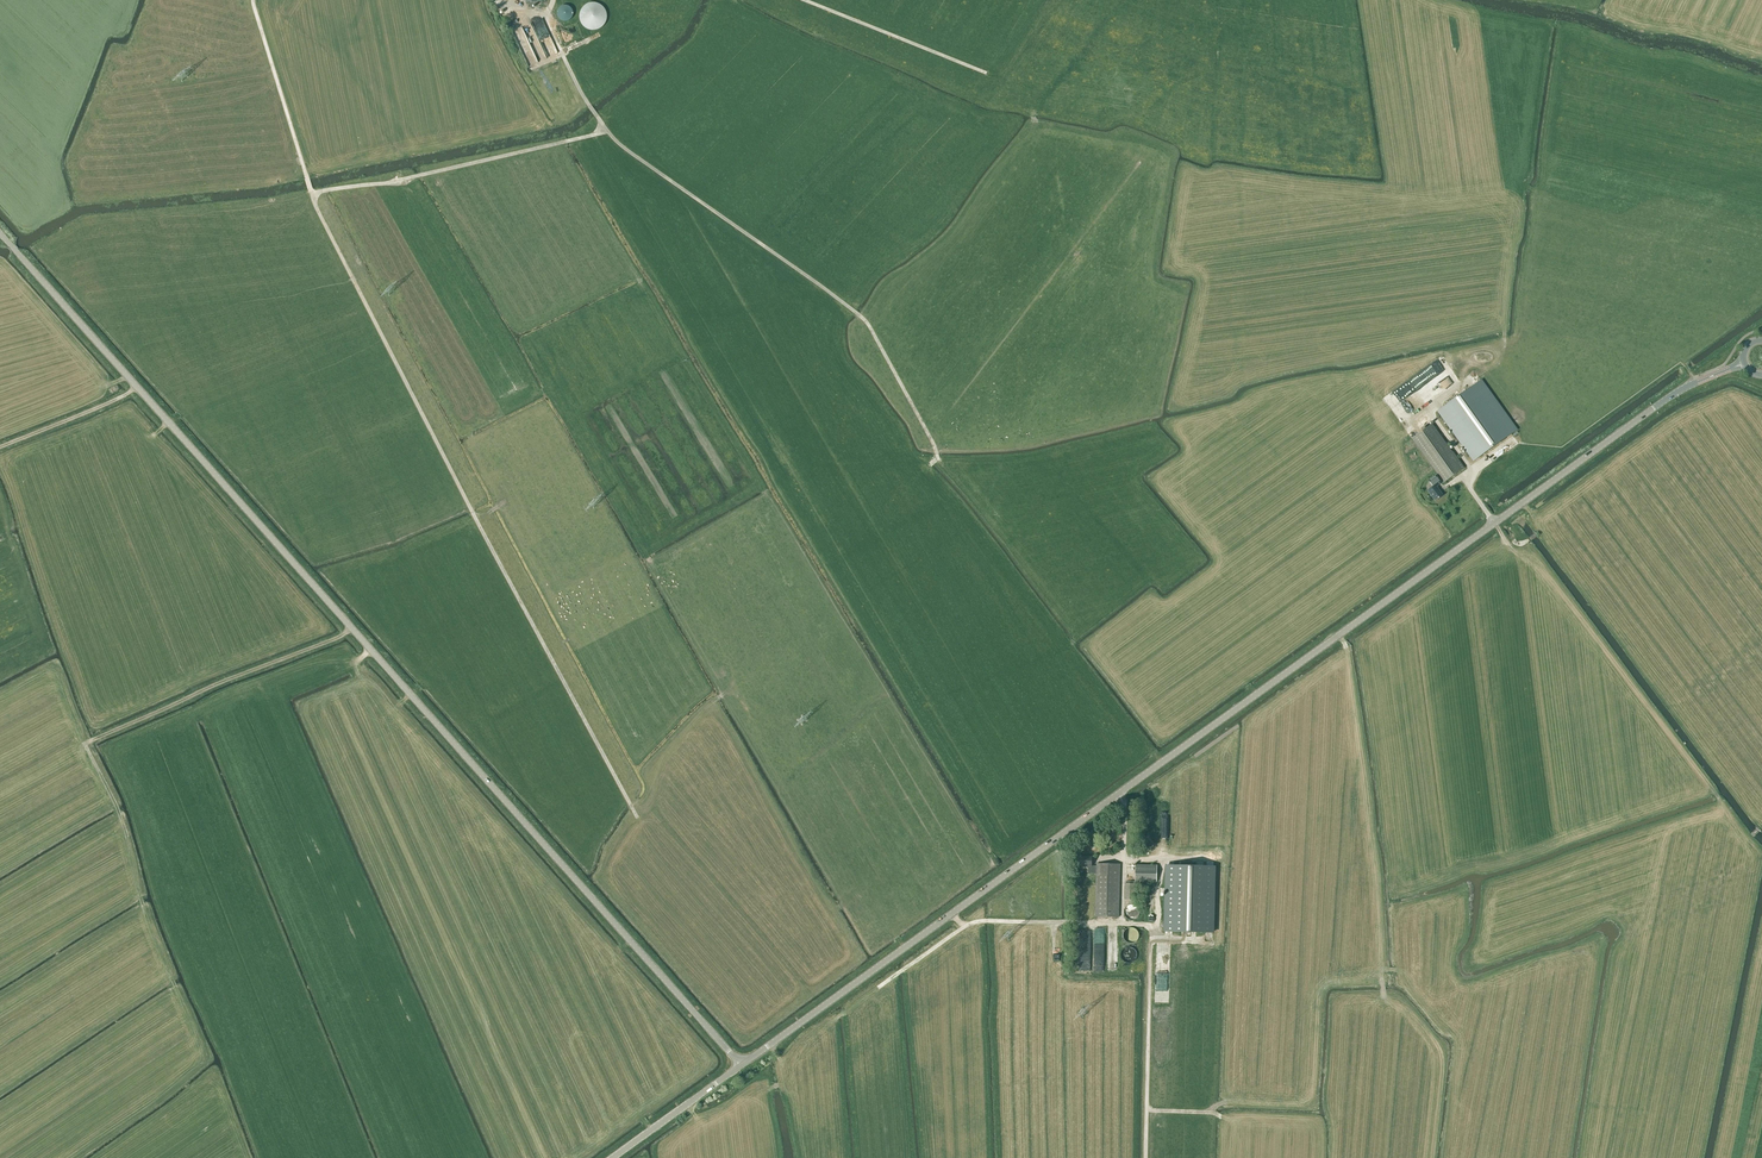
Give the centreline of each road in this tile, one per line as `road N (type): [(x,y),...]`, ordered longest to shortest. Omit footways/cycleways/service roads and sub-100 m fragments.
road 1 (secondary): [(741,1064),(1676,393),(1744,364)]
road 2 (tertiary): [(741,1064),(0,234)]
road 3 (track): [(638,818),(312,198),(607,131)]
road 4 (track): [(552,0),(549,25),(614,139),(870,327),(935,446),(938,460),(930,465)]
road 5 (track): [(879,988),(973,922),(1149,925),(1146,1157)]
road 6 (track): [(350,627),(85,743),(125,832),(144,911)]
road 7 (track): [(1494,523),(1508,547),(1542,561),(1752,837),(1759,829)]
road 8 (track): [(264,0),(329,52),(392,145),(400,180)]
road 9 (track): [(985,73),(804,0)]
road 10 (secondary): [(613,1157),(741,1064)]

